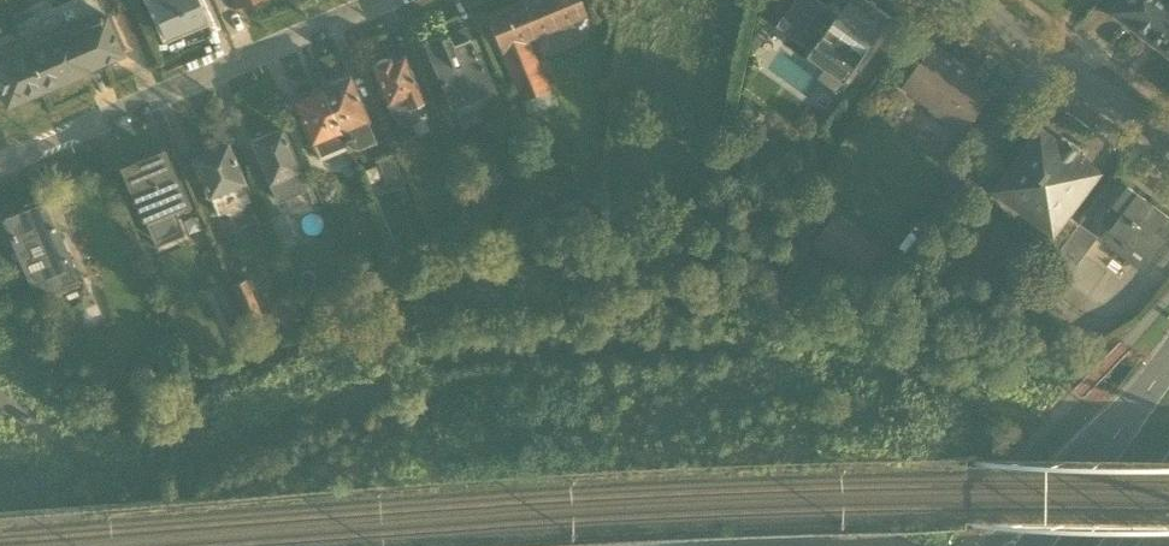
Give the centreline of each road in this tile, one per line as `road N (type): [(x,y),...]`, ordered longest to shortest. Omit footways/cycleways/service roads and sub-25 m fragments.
road 1 (residential): [(0,164),(394,0)]
road 2 (residential): [(1168,150),(971,0)]
road 3 (primary): [(1168,361),(1047,531)]

